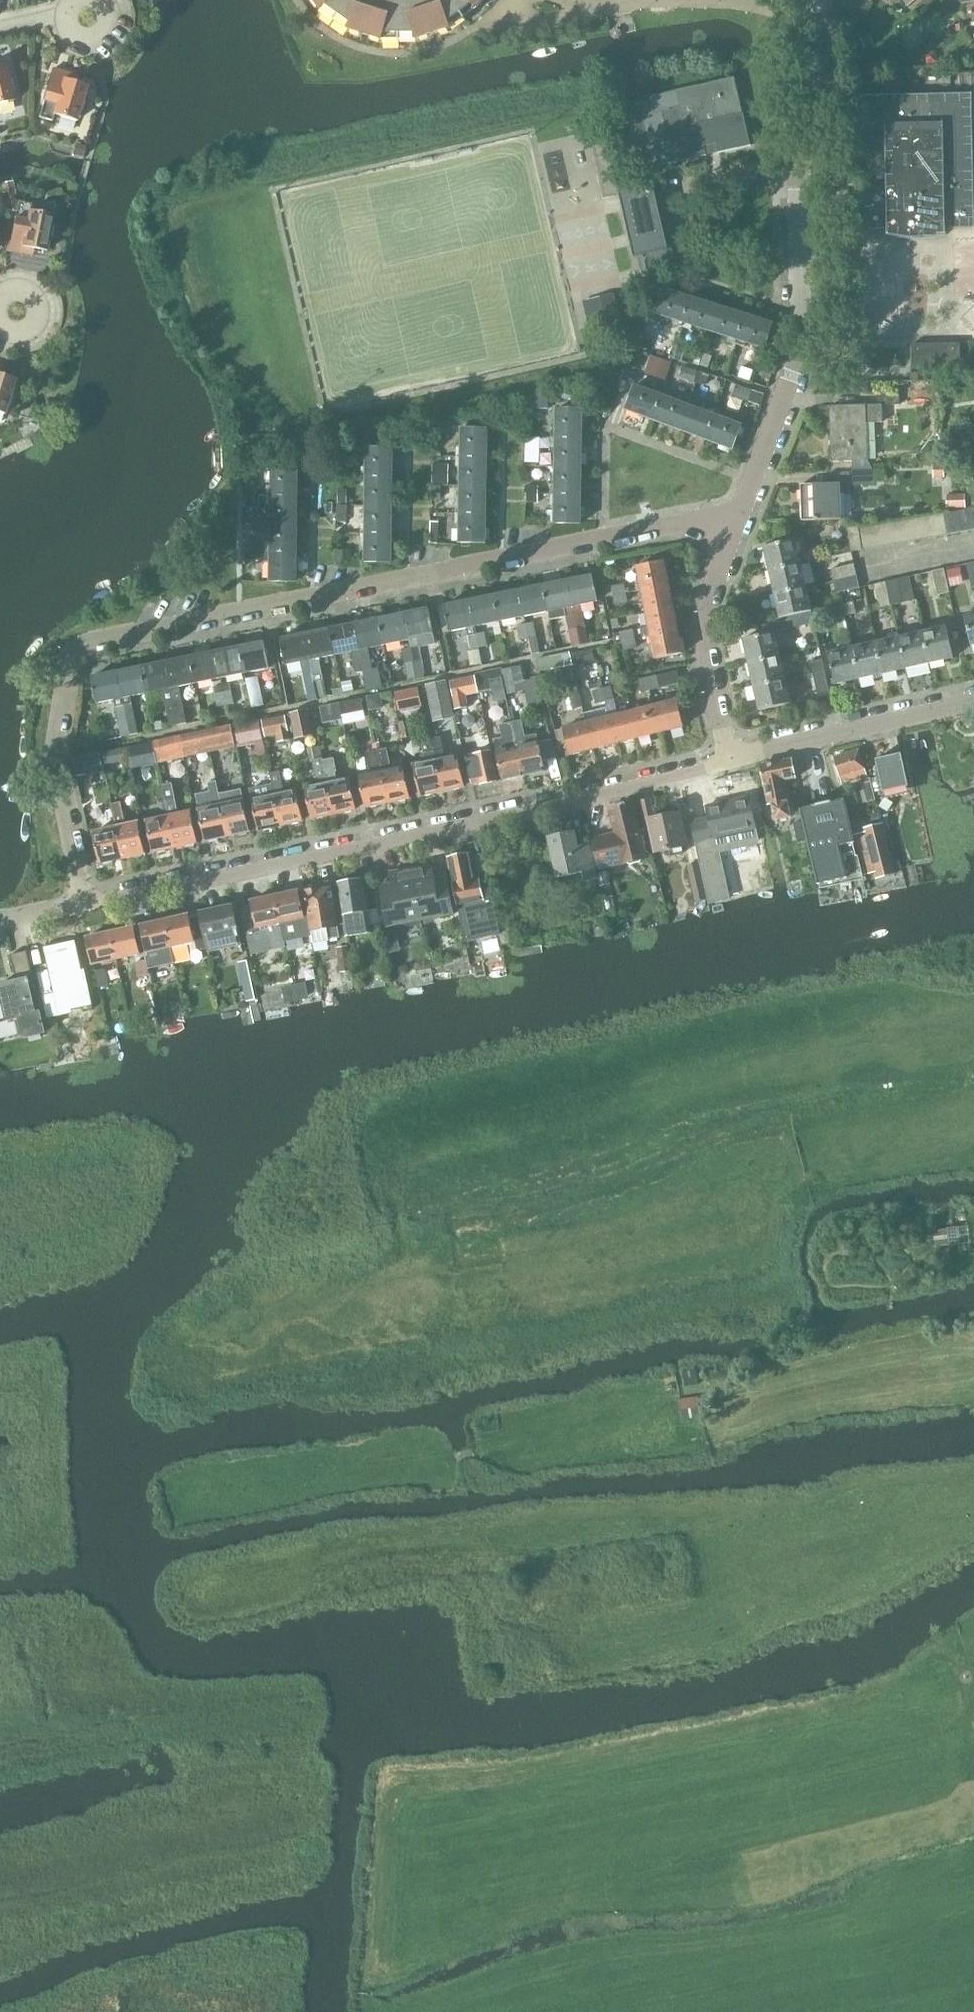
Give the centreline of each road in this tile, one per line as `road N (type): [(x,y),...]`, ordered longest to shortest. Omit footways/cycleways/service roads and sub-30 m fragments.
road 1 (residential): [(85,904),(56,782),(67,699),(90,649),(741,513)]
road 2 (residential): [(734,759),(85,904)]
road 3 (residential): [(741,513),(800,352),(799,0)]
road 4 (residential): [(734,759),(706,623),(741,513)]
road 5 (residential): [(734,759),(973,701)]

